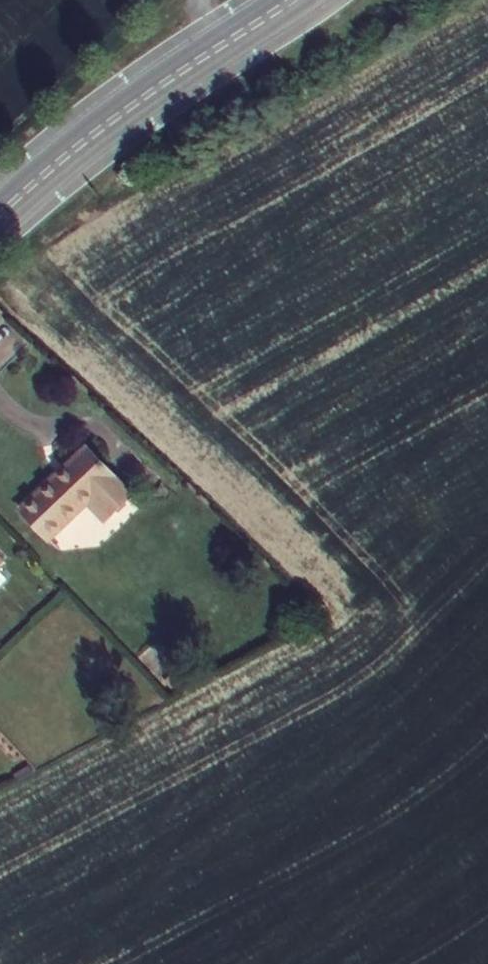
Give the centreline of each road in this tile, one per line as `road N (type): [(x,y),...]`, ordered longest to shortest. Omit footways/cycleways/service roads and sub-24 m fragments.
road 1 (tertiary): [(0,212),(115,117),(291,0)]

